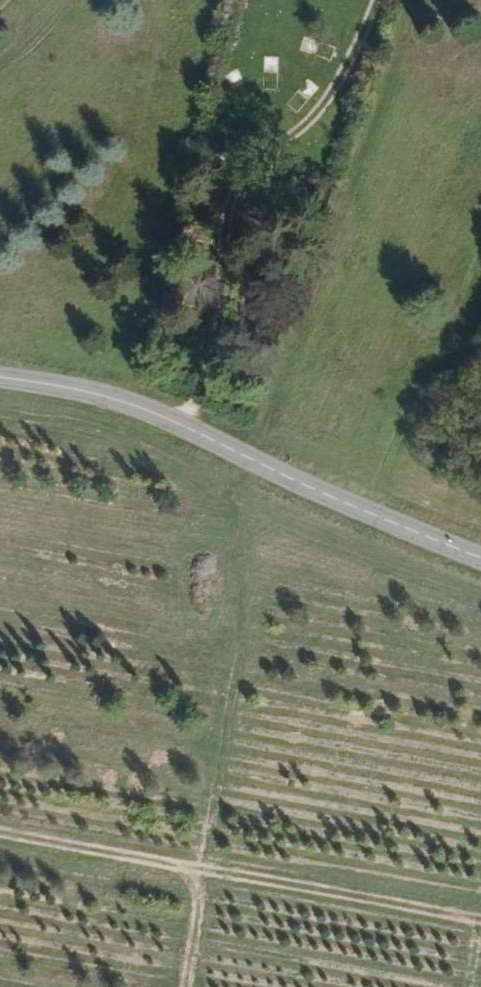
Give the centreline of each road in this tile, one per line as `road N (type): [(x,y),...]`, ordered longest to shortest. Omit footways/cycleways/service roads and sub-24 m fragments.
road 1 (unclassified): [(480,559),(277,474),(130,401),(0,382)]
road 2 (track): [(375,0),(316,122),(228,200),(209,361),(180,425)]
road 3 (track): [(194,871),(249,616),(240,456)]
road 4 (track): [(178,986),(194,871),(0,835)]

